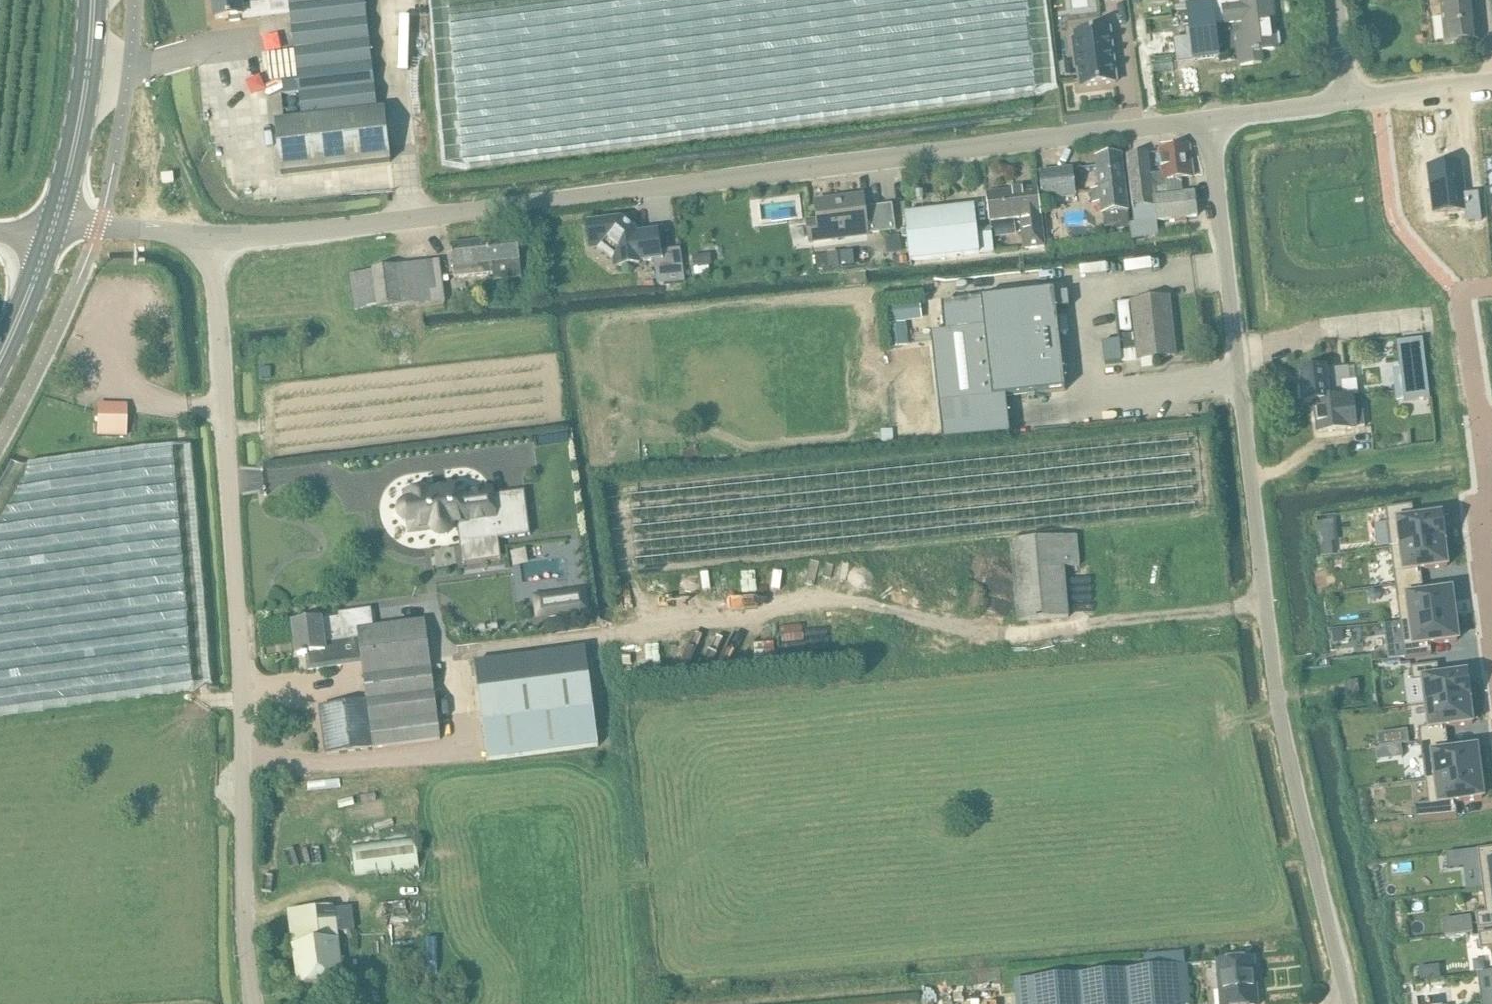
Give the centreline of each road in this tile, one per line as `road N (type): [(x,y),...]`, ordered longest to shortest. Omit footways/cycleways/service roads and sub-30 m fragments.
road 1 (unclassified): [(1209,120),(212,235)]
road 2 (residential): [(1349,1003),(1275,693),(1209,120)]
road 3 (unclassified): [(256,1003),(212,235)]
road 4 (secondary): [(56,217),(82,129),(98,0)]
road 5 (residential): [(1491,287),(1461,289),(1481,433)]
road 6 (residential): [(1490,500),(1478,513),(1476,542),(1491,658)]
road 7 (unclassified): [(212,235),(56,217)]
road 8 (unclassified): [(1350,99),(1209,120)]
road 9 (unclassified): [(1491,83),(1350,99)]
road 10 (secondary): [(0,358),(47,242)]

